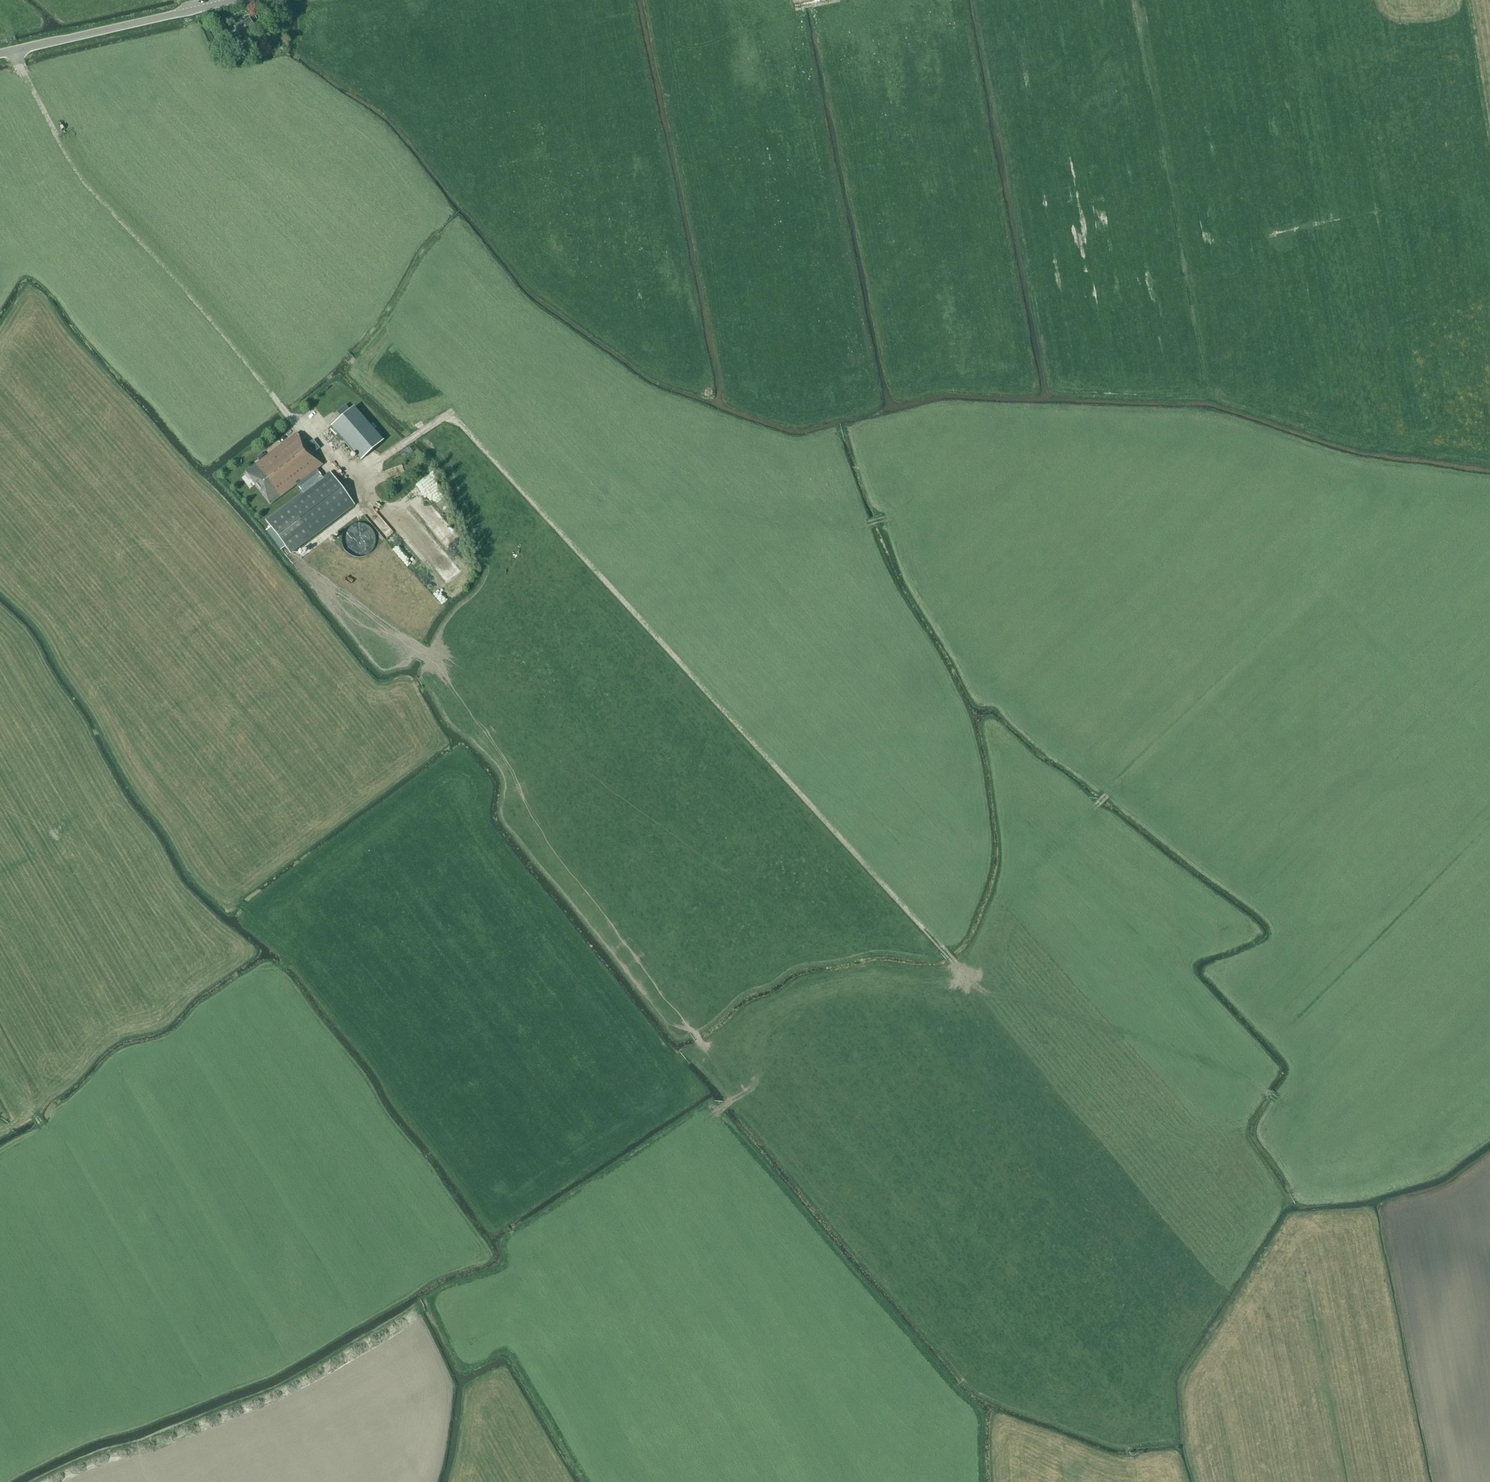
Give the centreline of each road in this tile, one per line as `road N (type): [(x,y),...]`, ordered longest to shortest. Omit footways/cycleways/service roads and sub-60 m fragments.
road 1 (track): [(358,480),(430,424),(456,418),(959,967),(962,982),(952,993),(854,984),(769,1011),(749,1048),(749,1083),(700,1125)]
road 2 (track): [(959,967),(996,967),(1028,879),(1111,793)]
road 3 (tertiary): [(0,54),(237,0)]

